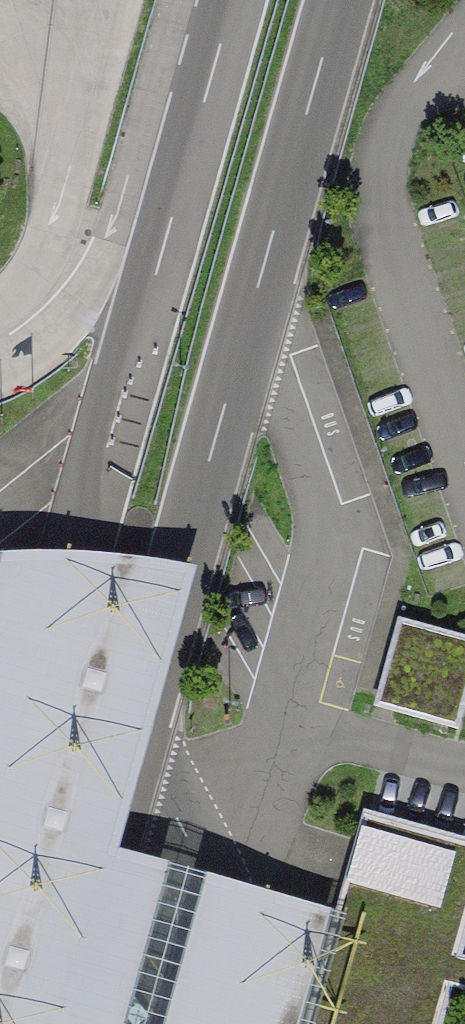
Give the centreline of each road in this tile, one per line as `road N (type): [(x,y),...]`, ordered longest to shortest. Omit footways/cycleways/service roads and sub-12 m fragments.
road 1 (motorway): [(56,1023),(340,0)]
road 2 (motorway): [(232,0),(0,833)]

